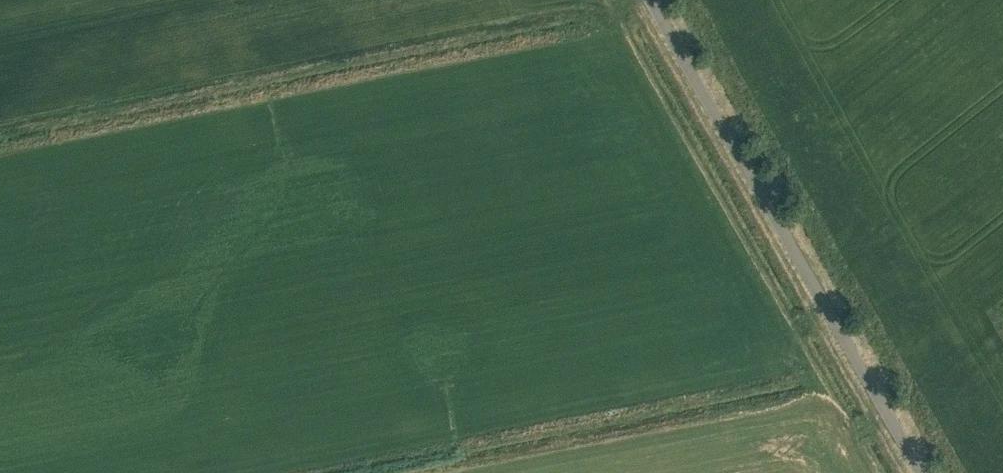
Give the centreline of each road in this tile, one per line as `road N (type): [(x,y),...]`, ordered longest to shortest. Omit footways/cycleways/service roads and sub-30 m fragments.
road 1 (unclassified): [(920,472),(650,0)]

